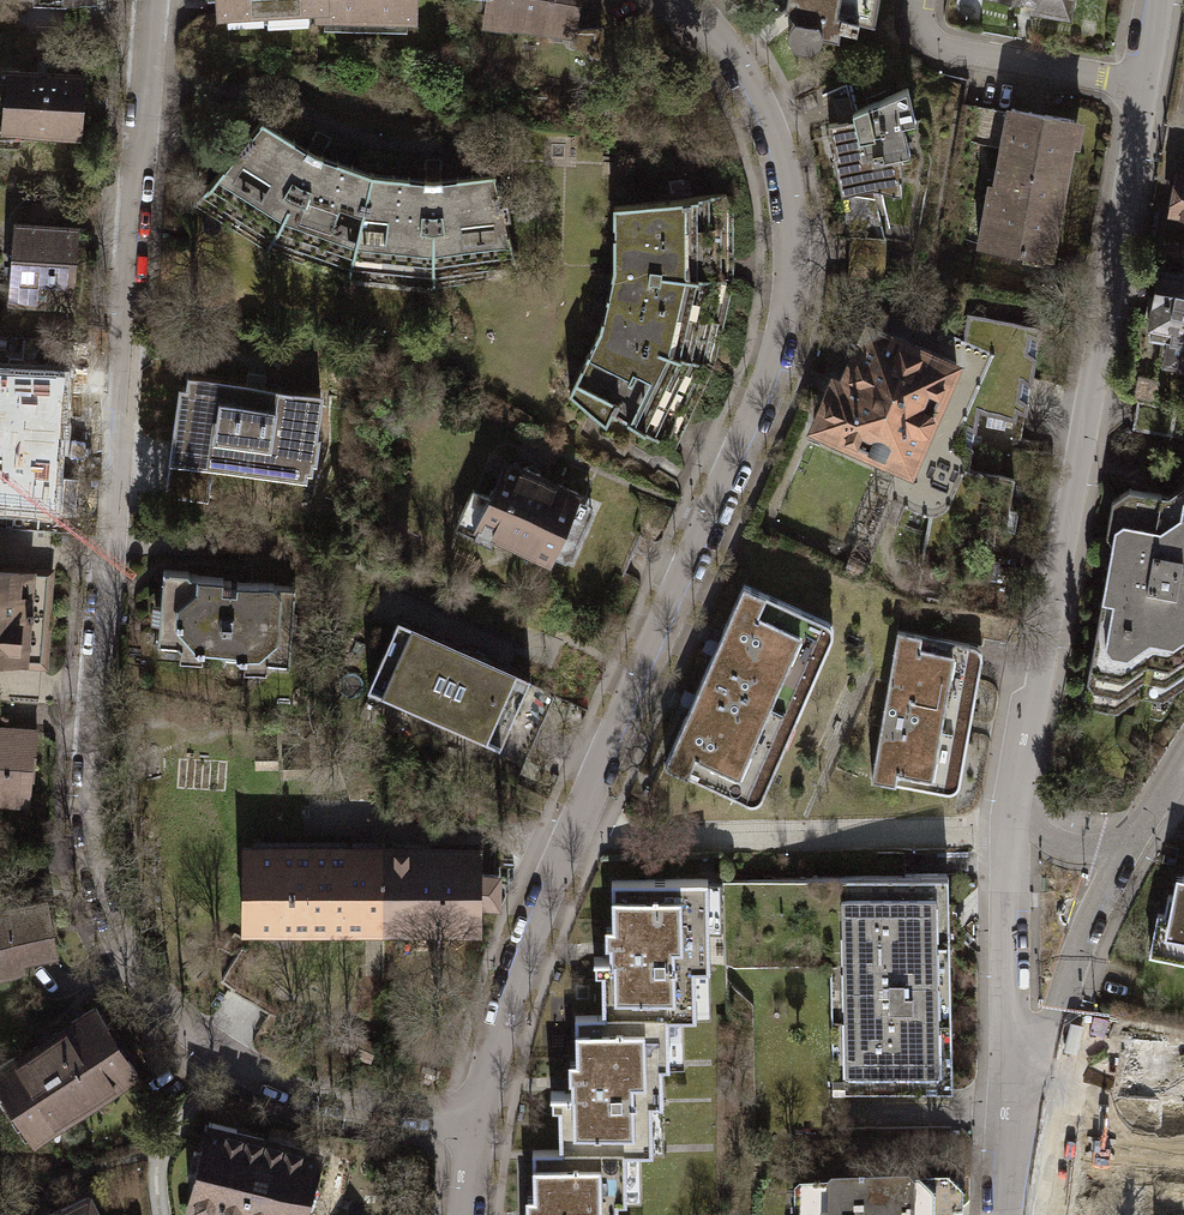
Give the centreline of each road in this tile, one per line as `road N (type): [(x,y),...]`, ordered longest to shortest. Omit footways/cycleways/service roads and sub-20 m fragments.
road 1 (residential): [(147,0),(87,776),(90,848),(110,923),(146,991),(210,1050),(250,1073),(290,1090),(474,1121)]
road 2 (residential): [(680,0),(745,85),(780,178),(788,282),(782,341),(532,918),(474,1121)]
road 3 (residential): [(1141,86),(1010,812)]
road 4 (residential): [(1010,812),(1007,1008),(1020,1088)]
road 5 (residential): [(1141,86),(941,48),(920,23),(920,0)]
road 6 (residential): [(1122,851),(1020,1088)]
road 7 (residential): [(1020,1088),(1006,1214)]
road 8 (residential): [(1122,851),(1067,852),(1036,839),(1010,812)]

